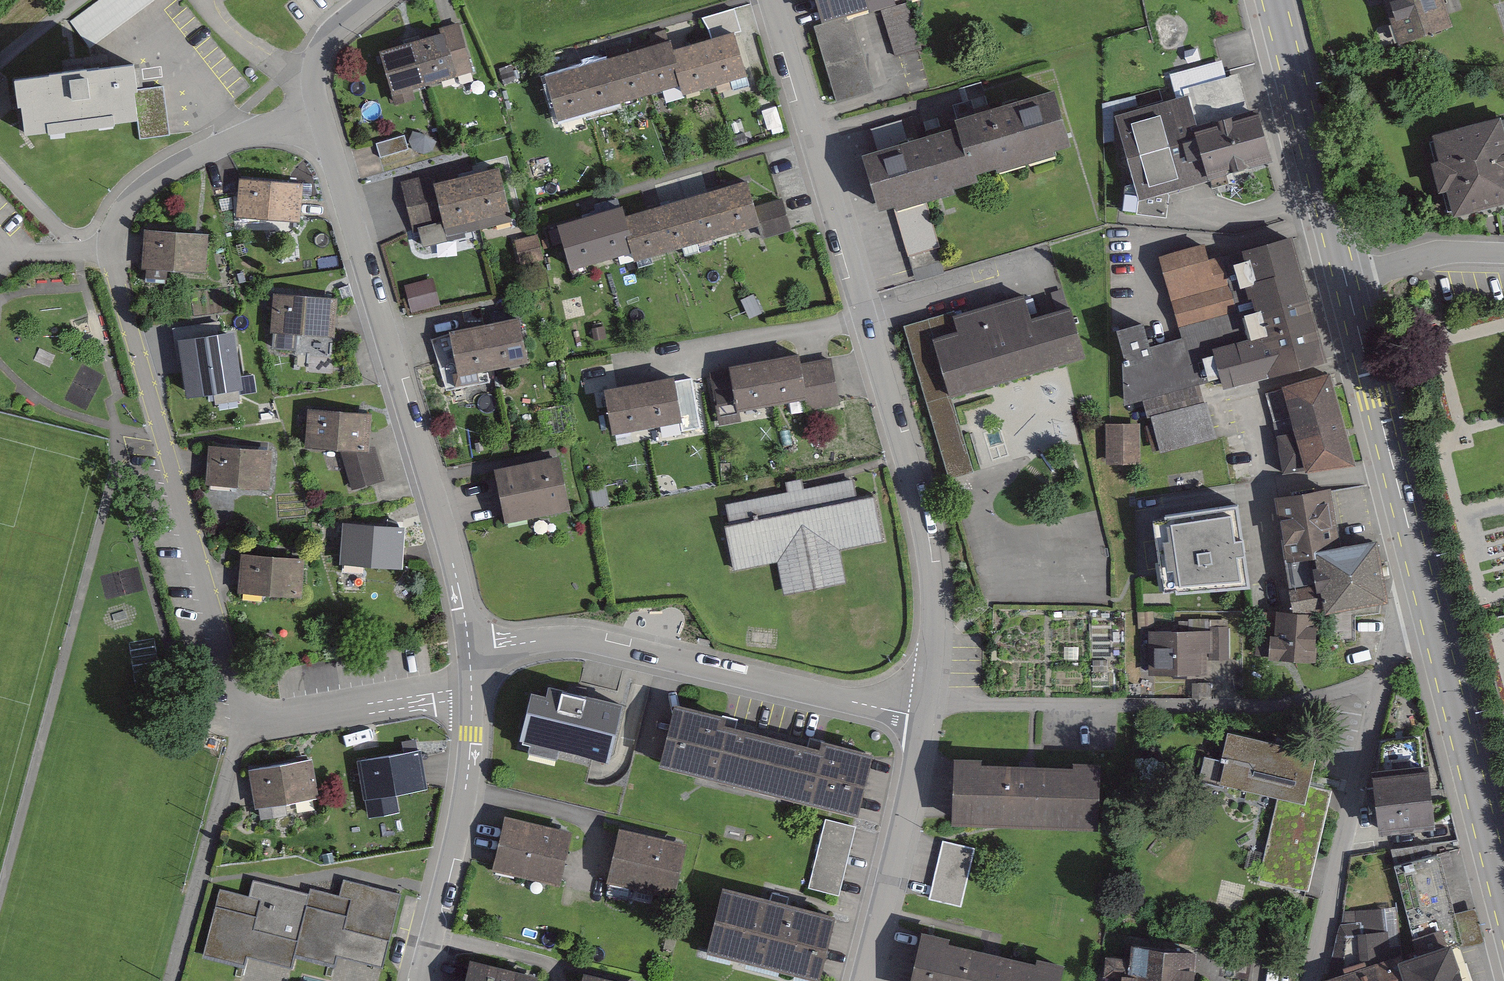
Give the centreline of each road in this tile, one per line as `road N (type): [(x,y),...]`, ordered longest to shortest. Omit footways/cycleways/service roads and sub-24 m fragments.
road 1 (residential): [(244,717),(111,264),(110,232),(119,208),(153,176),(315,115)]
road 2 (residential): [(926,704),(931,581),(917,483),(778,0)]
road 3 (residential): [(470,647),(455,569),(315,115)]
road 4 (residential): [(926,704),(873,703),(593,643),(470,647)]
road 5 (residential): [(1425,599),(1369,715),(1311,980)]
road 6 (primary): [(1339,256),(1425,599)]
road 7 (primary): [(1425,599),(1503,905)]
road 8 (residential): [(421,980),(458,835),(472,687)]
road 9 (residential): [(866,980),(926,704)]
road 10 (residential): [(175,980),(244,717)]
road 11 (primary): [(1273,0),(1339,256)]
road 12 (residential): [(244,717),(283,719),(472,687)]
road 13 (residential): [(1121,706),(926,704)]
road 14 (residential): [(1339,256),(1503,260)]
road 15 (residential): [(315,115),(316,56),(372,0)]

